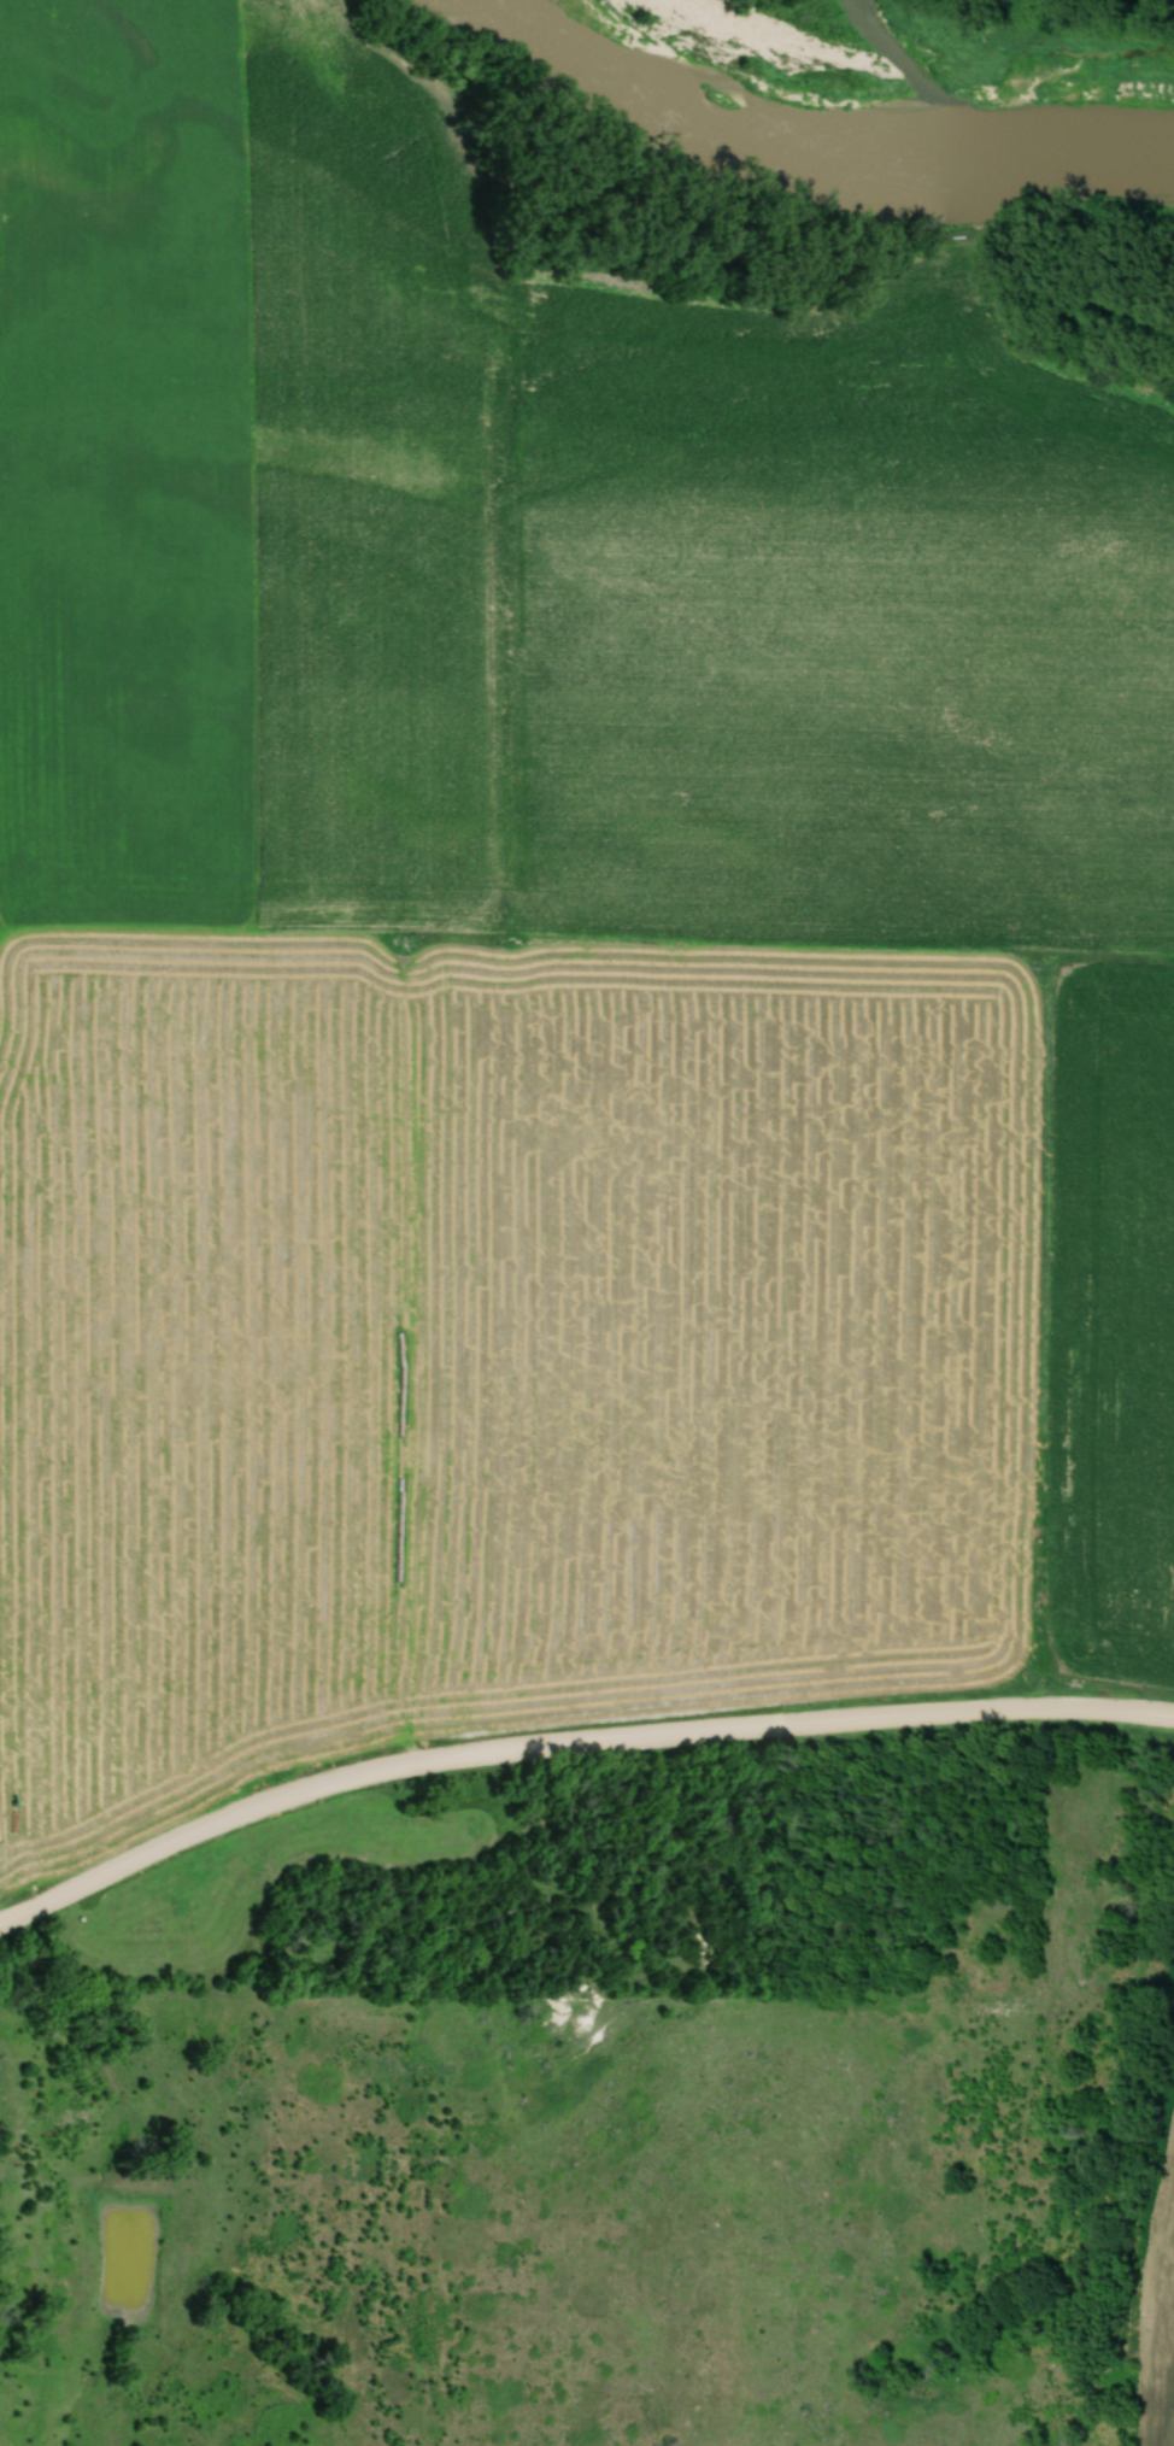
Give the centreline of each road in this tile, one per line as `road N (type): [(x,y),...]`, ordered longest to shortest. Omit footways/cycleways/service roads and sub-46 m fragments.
road 1 (tertiary): [(1173,1711),(1132,1703),(1027,1707),(540,1749),(336,1782),(0,1919)]

